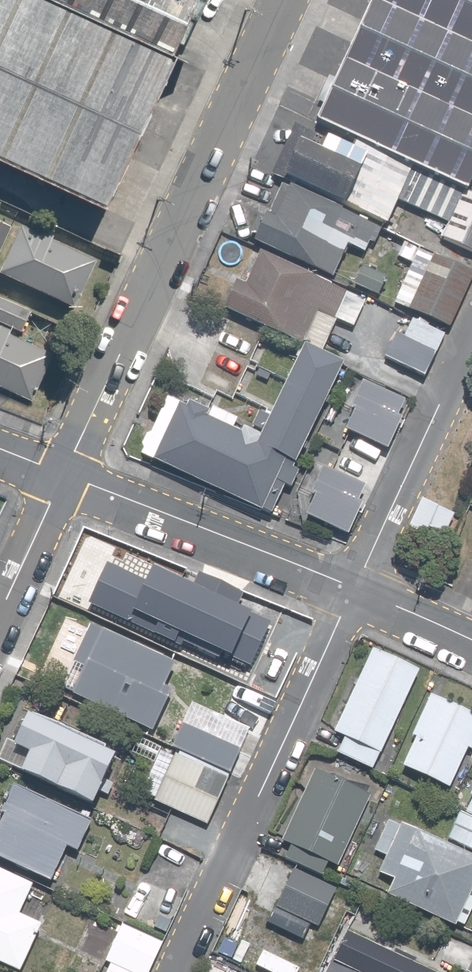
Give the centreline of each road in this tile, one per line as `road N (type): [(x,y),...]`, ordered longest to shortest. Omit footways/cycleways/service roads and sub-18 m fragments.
road 1 (residential): [(284,0),(66,473)]
road 2 (residential): [(356,583),(177,971)]
road 3 (residential): [(66,473),(356,583)]
road 4 (residential): [(471,332),(356,583)]
road 5 (residential): [(66,473),(0,615)]
road 6 (residential): [(356,583),(471,638)]

